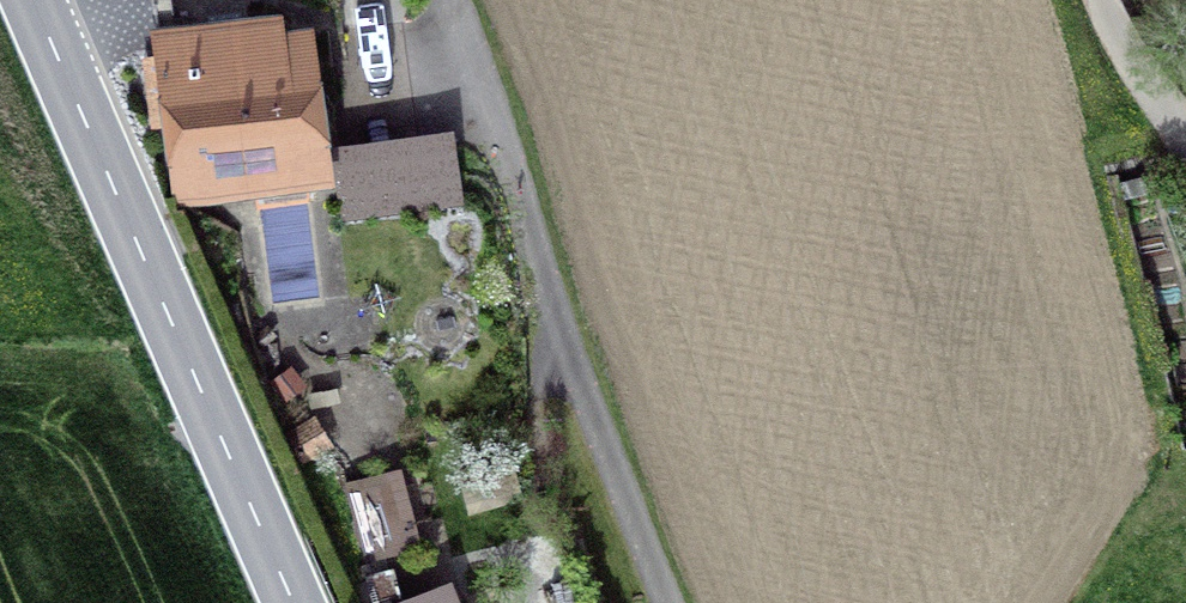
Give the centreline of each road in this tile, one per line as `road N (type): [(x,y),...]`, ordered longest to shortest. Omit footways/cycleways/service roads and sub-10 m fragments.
road 1 (secondary): [(35,0),(297,602)]
road 2 (unclassified): [(672,602),(573,352),(473,56)]
road 3 (unclassified): [(1097,0),(1185,127)]

